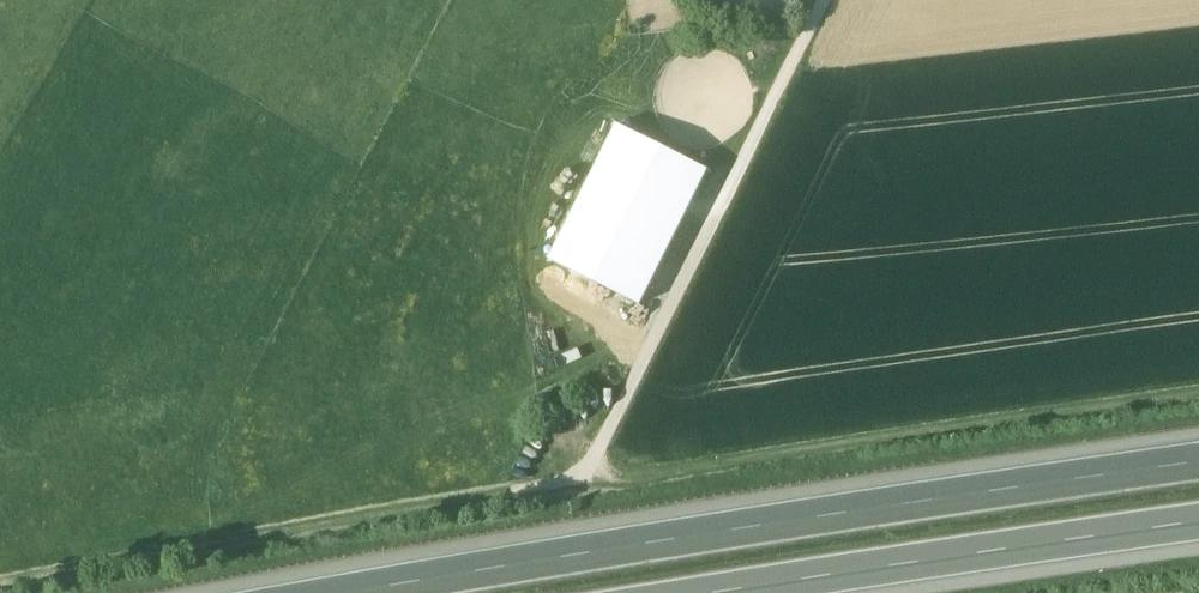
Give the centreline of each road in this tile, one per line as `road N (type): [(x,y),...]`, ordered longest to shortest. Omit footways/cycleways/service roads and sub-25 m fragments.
road 1 (track): [(820,0),(582,478),(1198,404)]
road 2 (motorway): [(1198,464),(666,536),(363,592)]
road 3 (track): [(582,478),(26,592)]
road 4 (motorway): [(724,592),(1198,526)]

